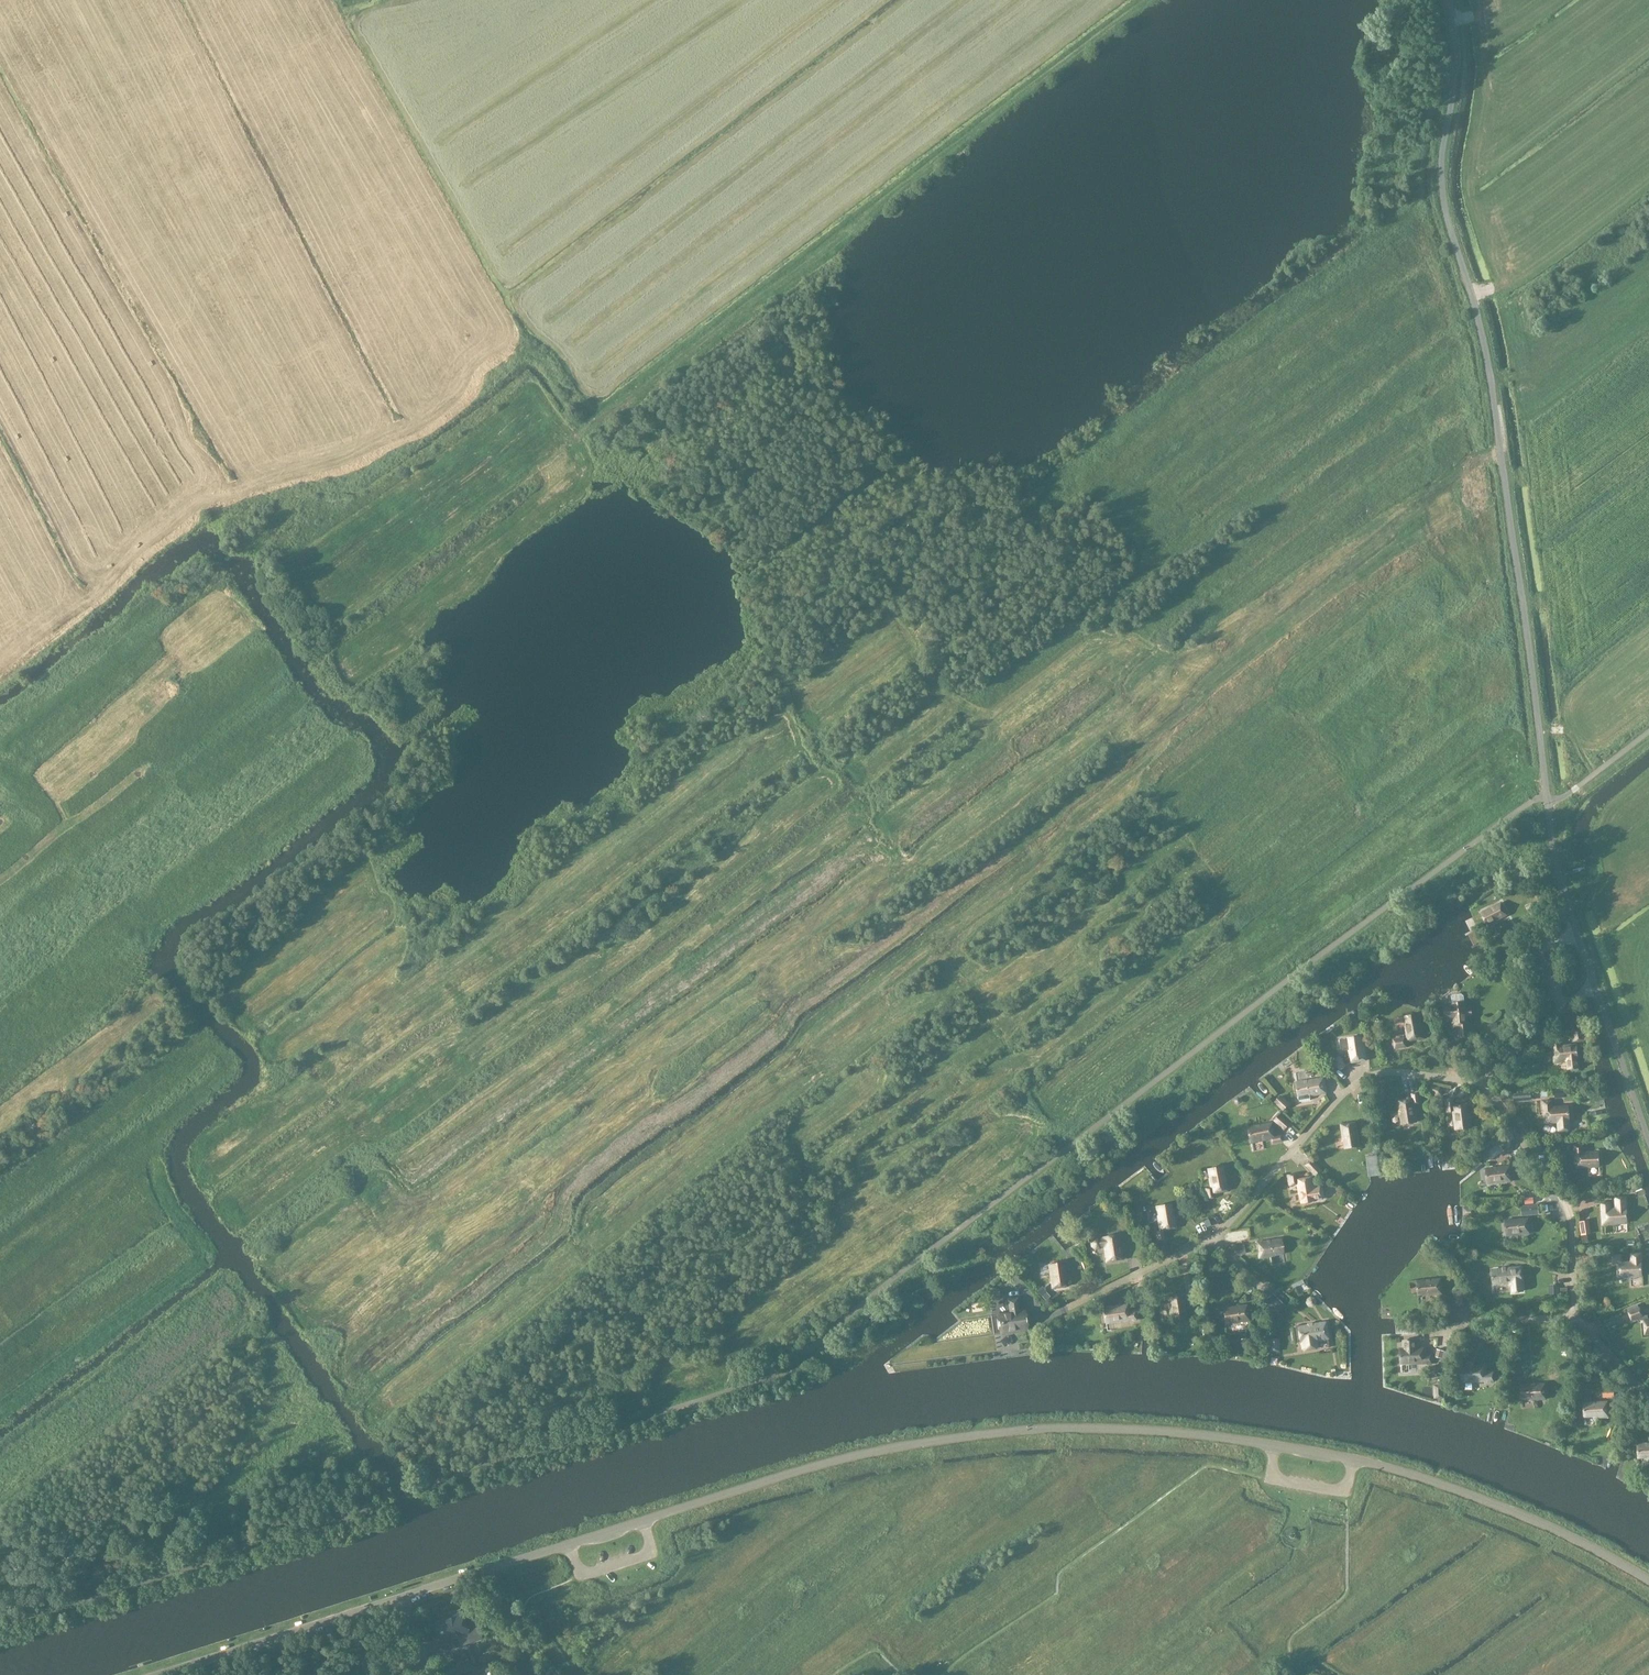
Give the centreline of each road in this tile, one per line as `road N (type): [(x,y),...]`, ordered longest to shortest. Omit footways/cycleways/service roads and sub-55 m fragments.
road 1 (tertiary): [(397,1599),(849,1457),(1063,1428),(1217,1437),(1386,1467),(1536,1521),(1648,1580)]
road 2 (unclassified): [(1595,987),(1554,857),(1487,362),(1442,199),(1454,70),(1448,0)]
road 3 (residential): [(1215,1237),(1363,1079),(1400,1073),(1480,1082)]
road 4 (residential): [(1480,1082),(1568,1212),(1576,1318)]
road 5 (tertiary): [(160,1674),(397,1599)]
road 6 (unclassified): [(1648,1144),(1595,987)]
road 7 (residential): [(1067,1308),(1215,1237)]
road 8 (residential): [(1480,1082),(1595,987)]

